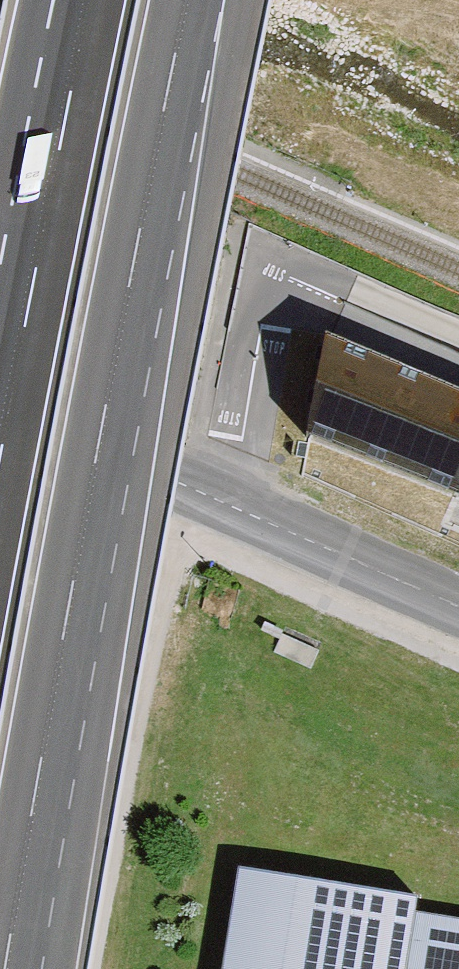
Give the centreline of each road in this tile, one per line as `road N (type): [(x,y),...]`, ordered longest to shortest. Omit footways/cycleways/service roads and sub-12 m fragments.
road 1 (motorway): [(7,968),(187,0)]
road 2 (tertiary): [(458,610),(0,416)]
road 3 (motorway): [(85,0),(0,440)]

